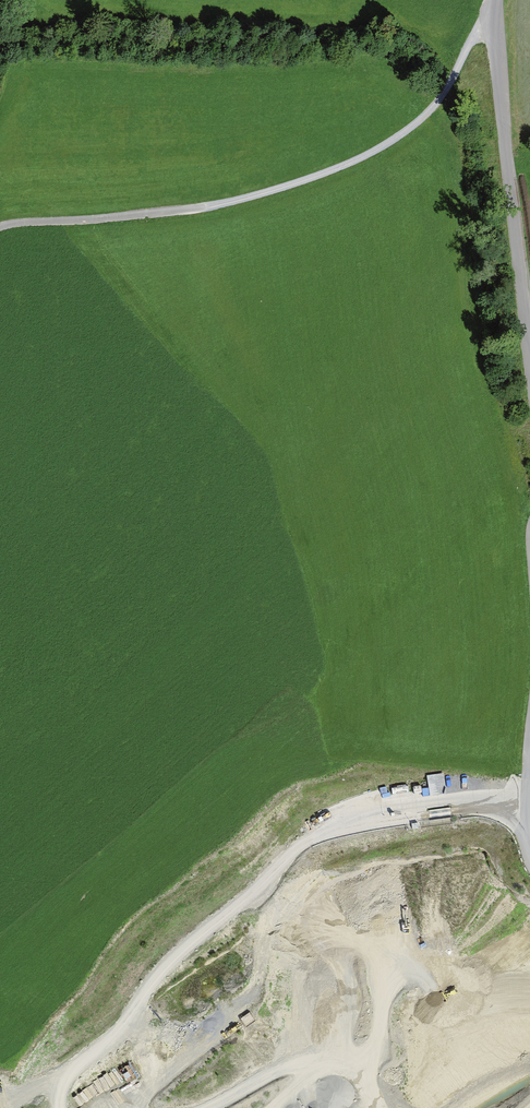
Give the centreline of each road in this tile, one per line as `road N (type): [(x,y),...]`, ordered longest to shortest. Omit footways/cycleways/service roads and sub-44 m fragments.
road 1 (track): [(528,790),(340,820),(273,861),(262,893),(194,939),(119,1030),(72,1071),(61,1107)]
road 2 (track): [(494,16),(430,111),(330,171),(193,210),(0,227)]
road 3 (track): [(529,361),(494,16)]
road 4 (track): [(208,1107),(285,1069),(314,1064),(341,1066),(370,1107)]

